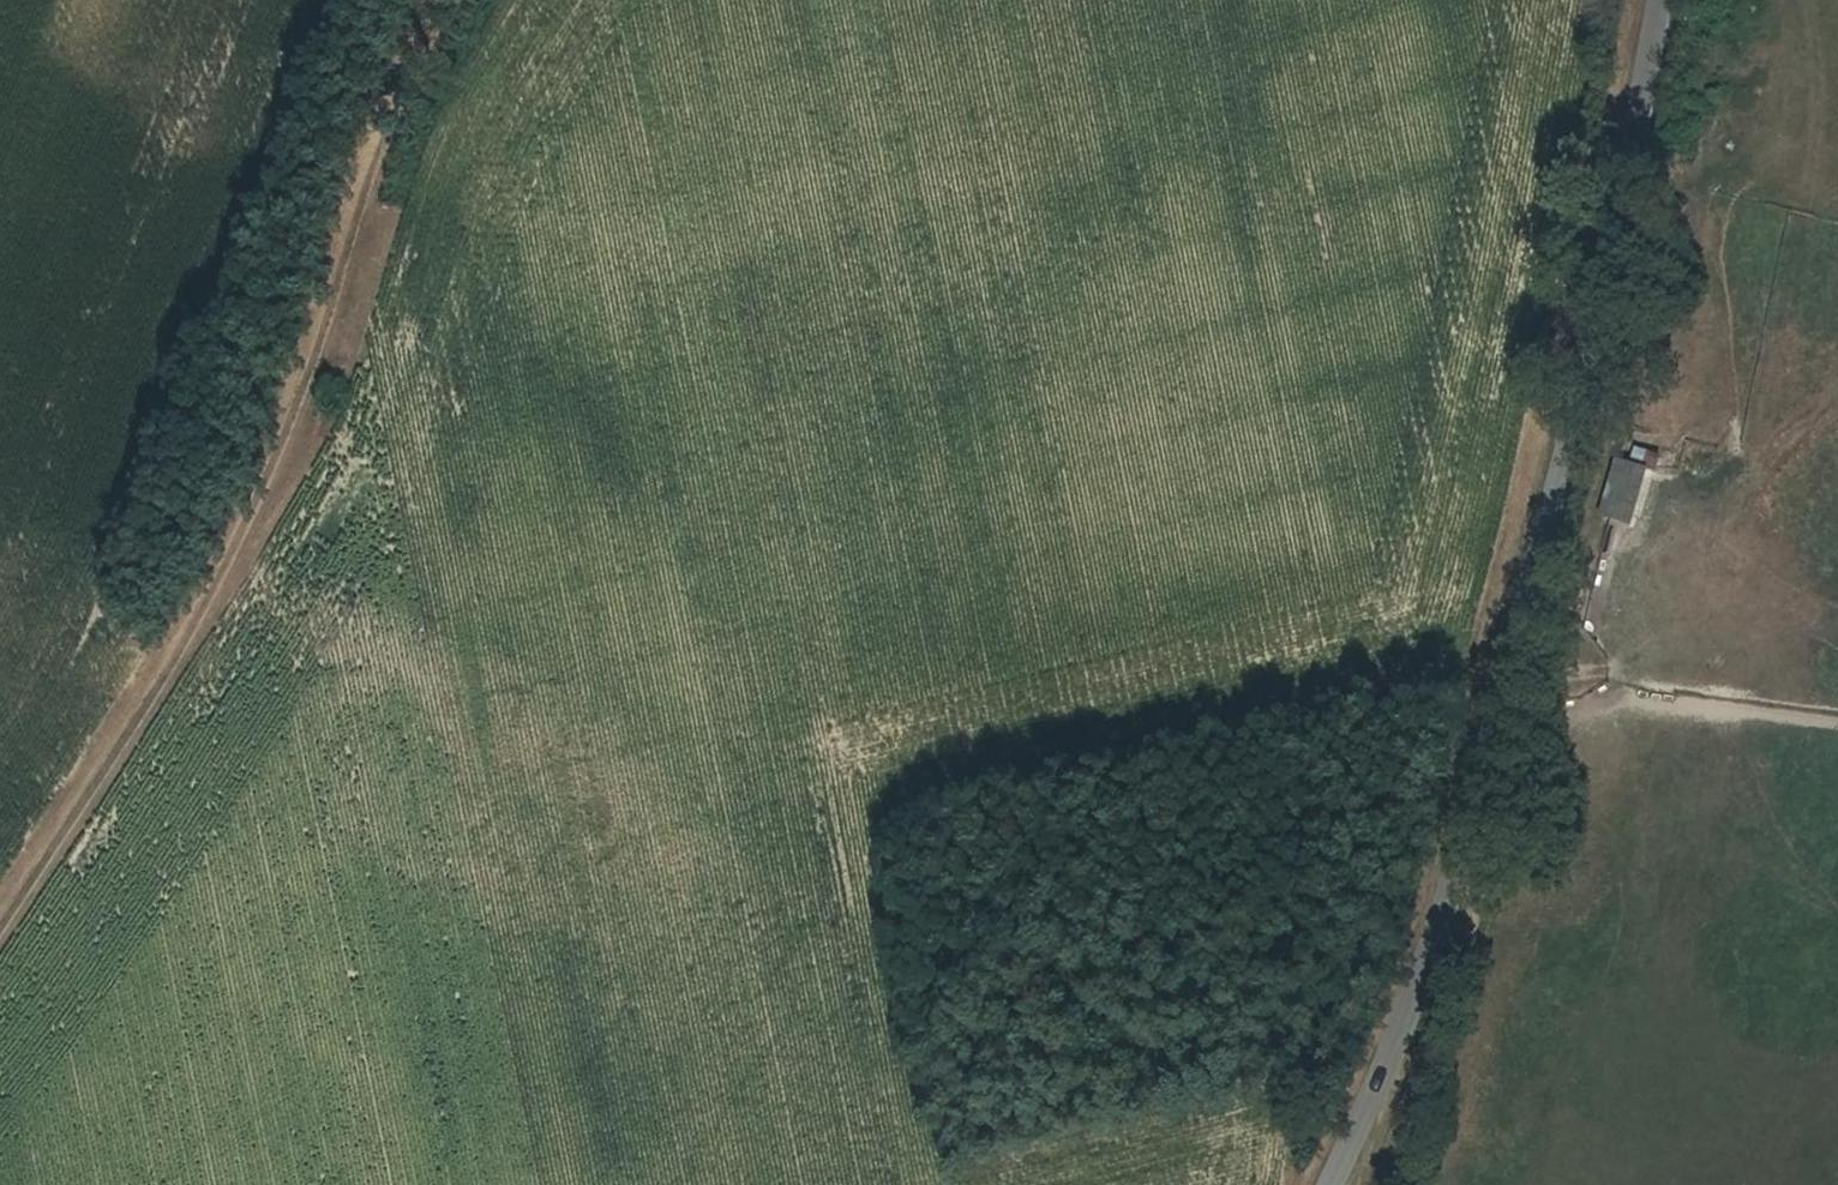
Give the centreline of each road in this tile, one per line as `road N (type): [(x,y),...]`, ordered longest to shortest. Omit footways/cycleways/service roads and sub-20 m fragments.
road 1 (unclassified): [(1325,1184),(1429,954),(1467,824),(1594,327),(1659,0)]
road 2 (track): [(448,0),(367,188),(272,467),(214,588),(0,928)]

